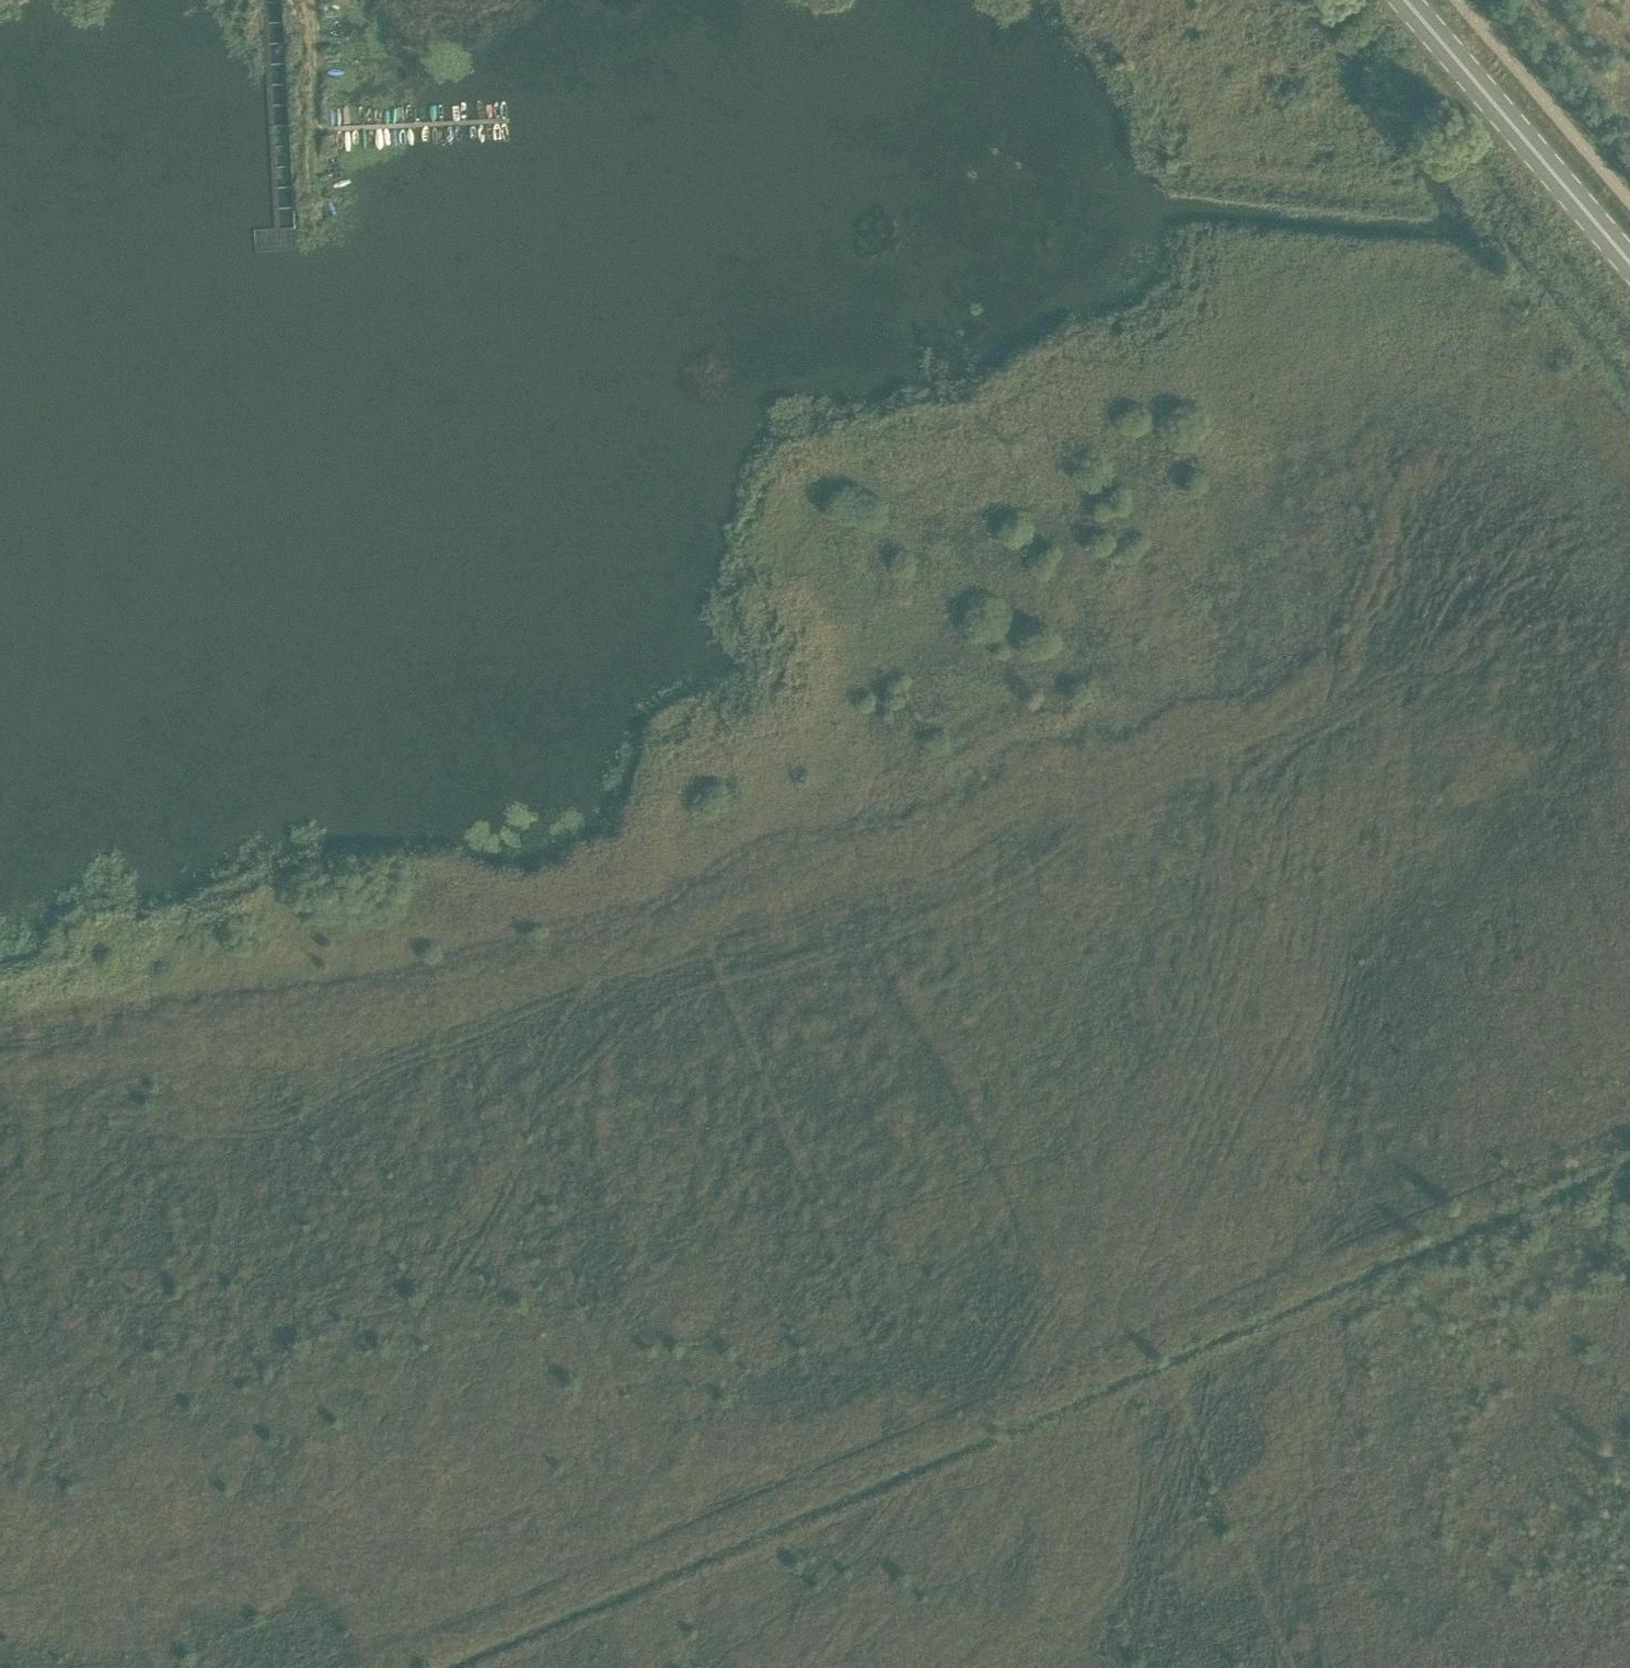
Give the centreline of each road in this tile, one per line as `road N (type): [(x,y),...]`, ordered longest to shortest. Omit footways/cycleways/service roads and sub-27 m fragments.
road 1 (tertiary): [(1629,272),(1401,0)]

